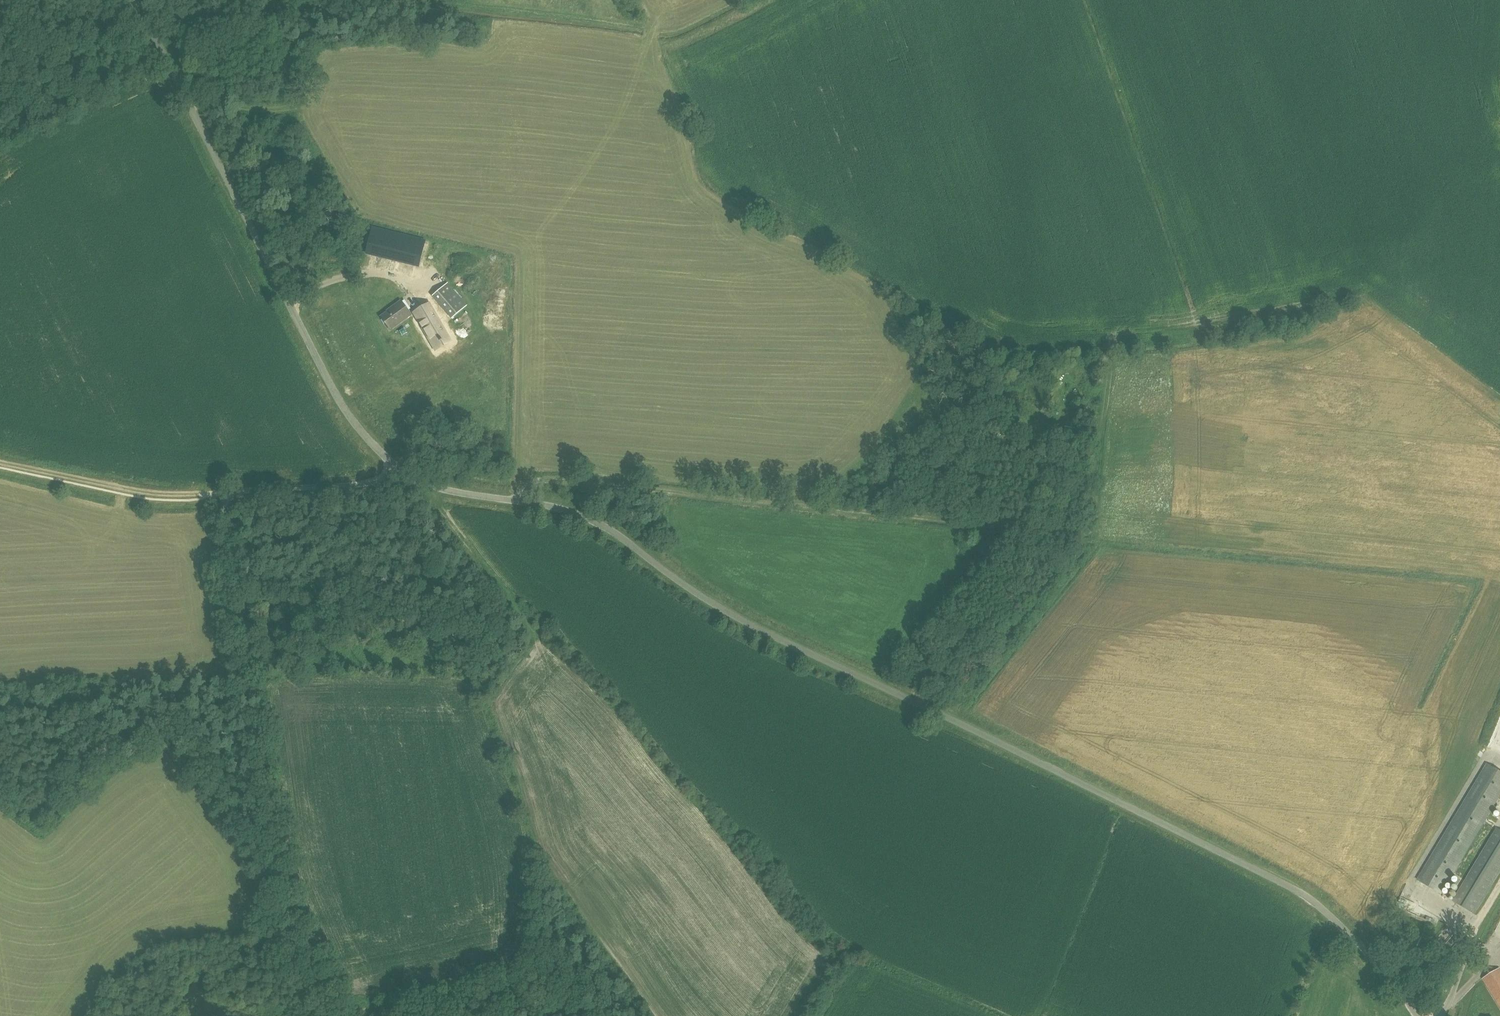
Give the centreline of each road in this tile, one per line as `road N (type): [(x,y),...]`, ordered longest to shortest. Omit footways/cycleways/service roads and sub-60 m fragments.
road 1 (unclassified): [(1420,1015),(1367,949),(1310,896),(751,625),(584,516),(440,487),(396,468)]
road 2 (track): [(1110,349),(1093,526),(1084,534),(578,481),(532,481),(521,500)]
road 3 (unclassified): [(396,468),(366,484),(225,493),(281,877),(327,987)]
road 4 (unclassified): [(396,468),(336,392),(132,0)]
road 5 (track): [(225,493),(145,494),(0,461)]

